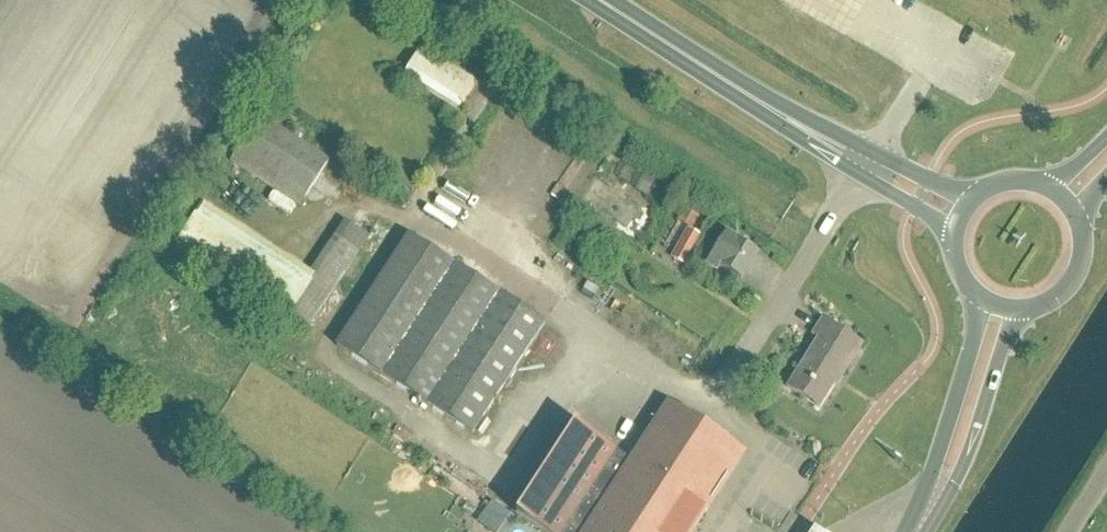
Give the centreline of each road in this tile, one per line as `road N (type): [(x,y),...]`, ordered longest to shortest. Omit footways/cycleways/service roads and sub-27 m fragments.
road 1 (trunk): [(861,164),(598,0)]
road 2 (primary): [(917,528),(958,470),(1015,312)]
road 3 (primary): [(985,303),(917,528)]
road 4 (primary): [(1015,312),(1036,310),(1071,285),(1080,265),(1077,222)]
road 5 (primary): [(974,203),(900,169),(861,164)]

